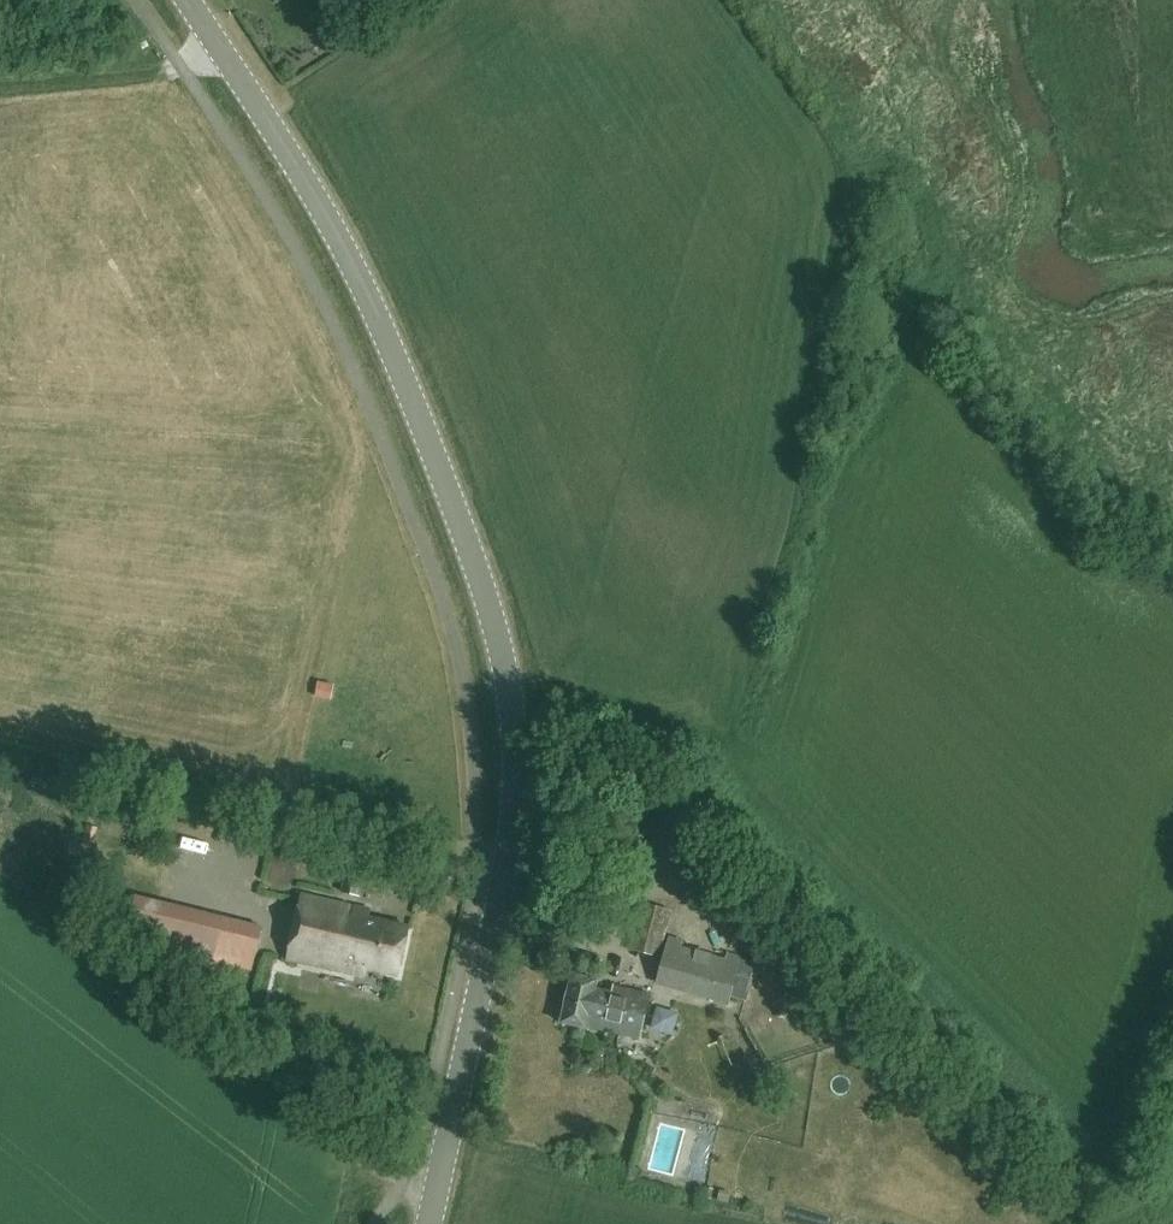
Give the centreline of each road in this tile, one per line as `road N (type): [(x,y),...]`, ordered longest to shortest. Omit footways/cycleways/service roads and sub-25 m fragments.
road 1 (secondary): [(430,1223),(516,836),(515,724),(502,638),(464,519),(312,186),(188,0)]

